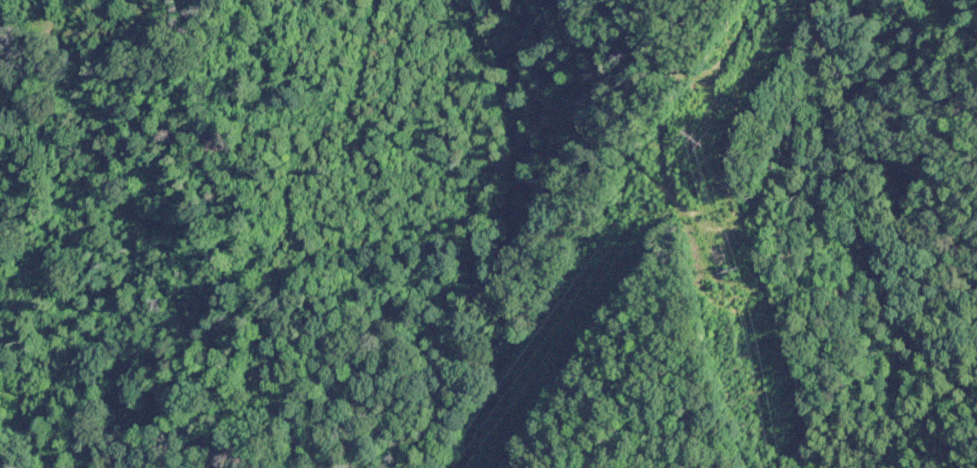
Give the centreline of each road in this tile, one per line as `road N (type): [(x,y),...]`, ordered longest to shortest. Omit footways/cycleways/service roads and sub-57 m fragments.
road 1 (residential): [(197,467),(147,405),(23,432),(0,417)]
road 2 (residential): [(430,467),(430,438),(344,467)]

